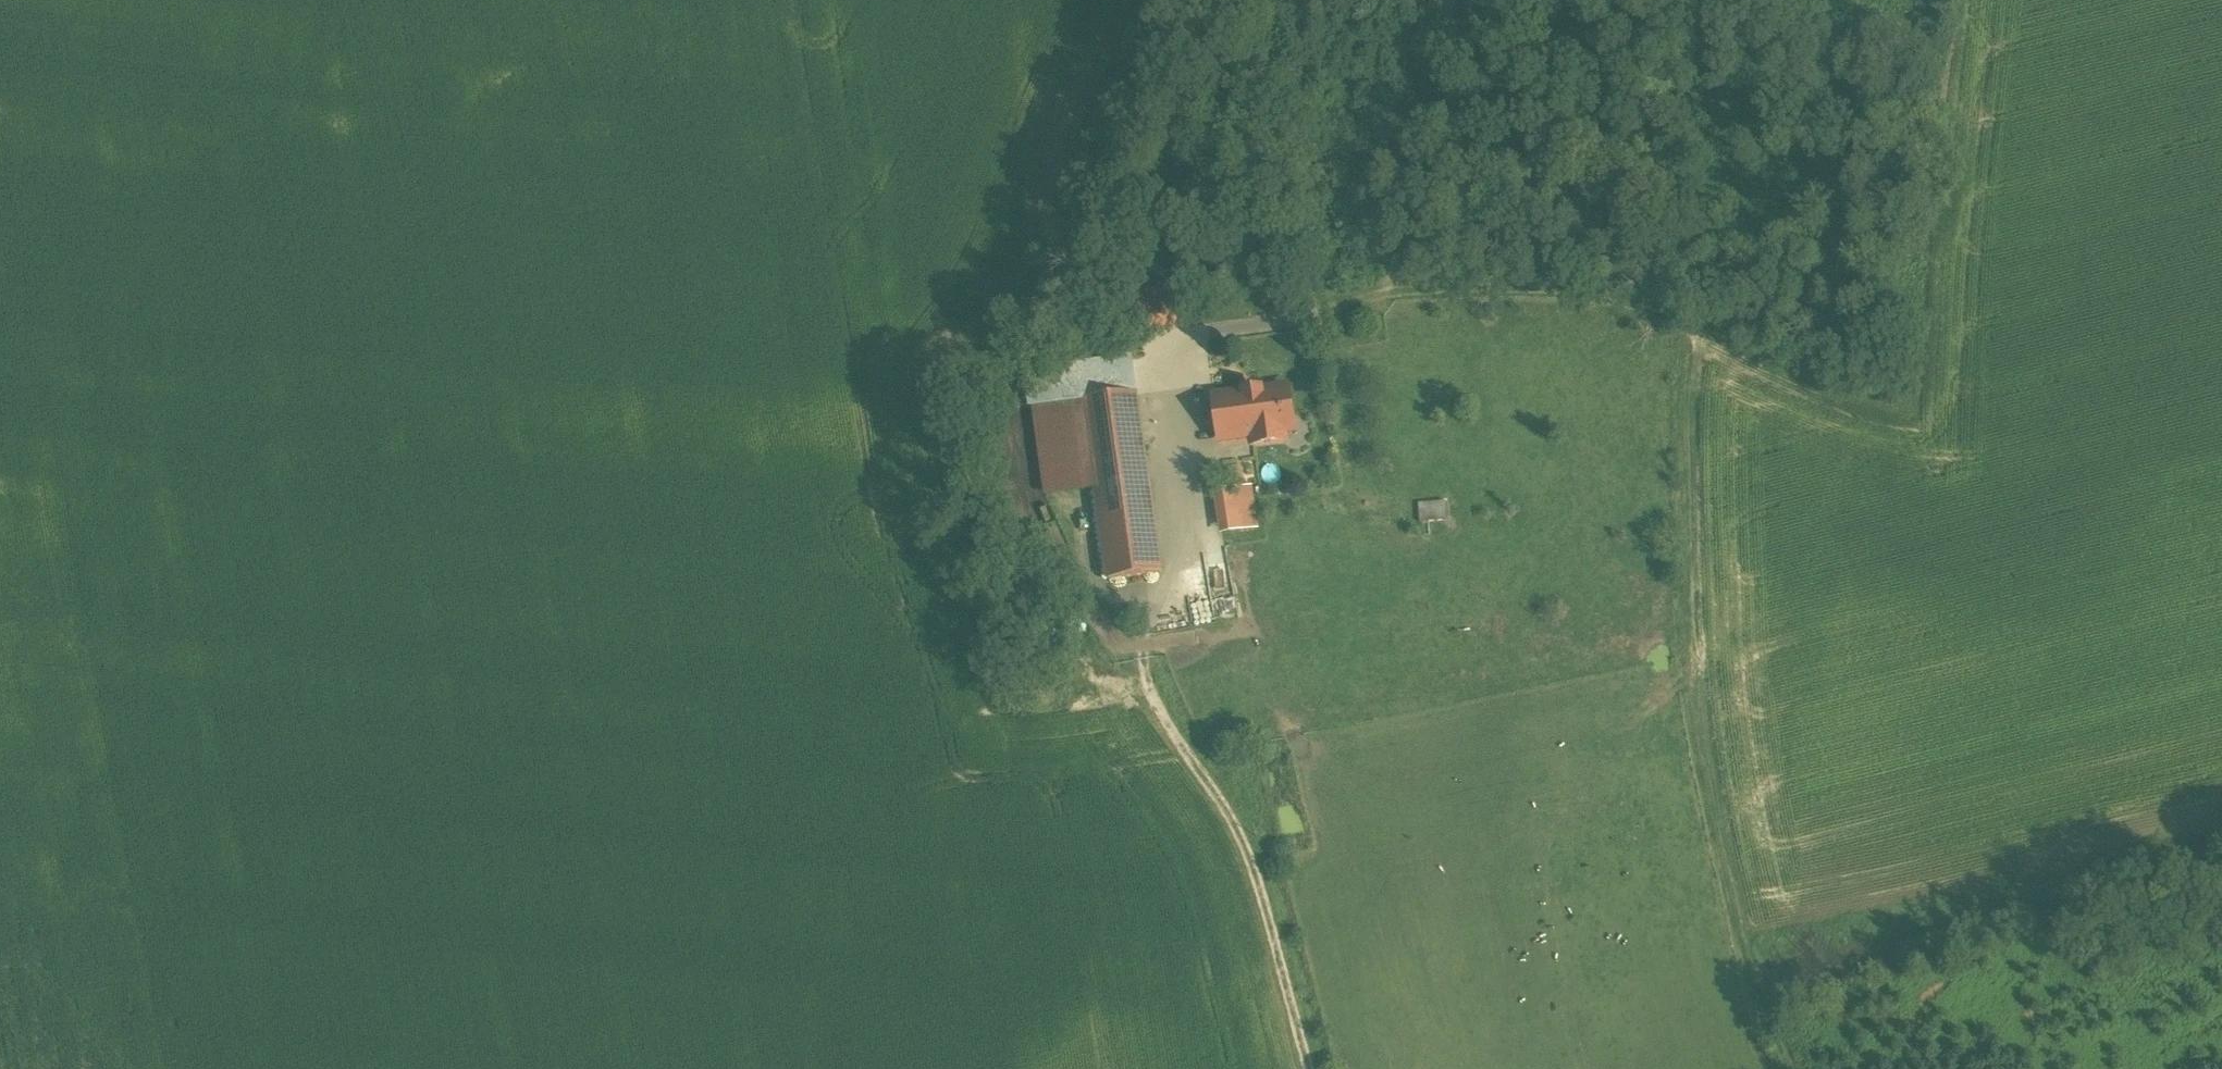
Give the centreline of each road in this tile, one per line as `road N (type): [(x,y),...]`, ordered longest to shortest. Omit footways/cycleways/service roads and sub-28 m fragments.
road 1 (track): [(1144,640),(1156,708),(1254,868),(1308,1068)]

